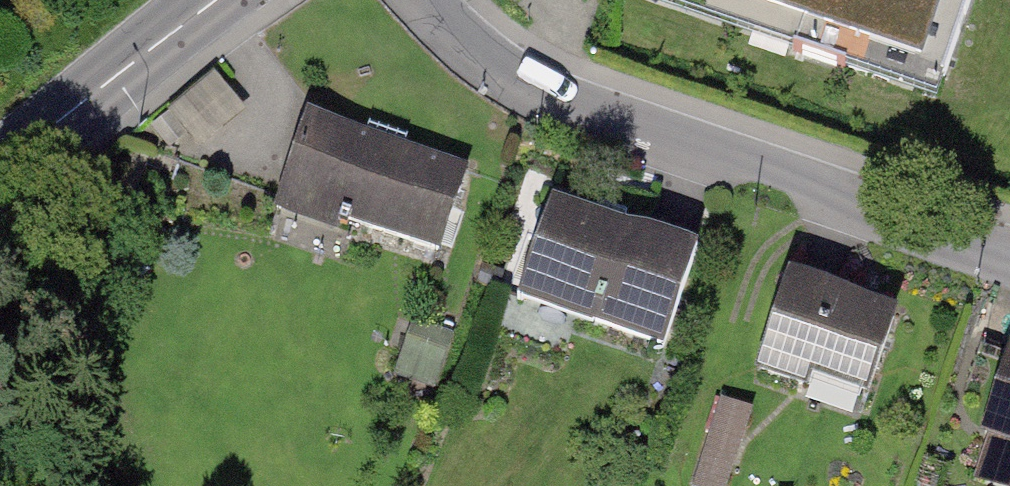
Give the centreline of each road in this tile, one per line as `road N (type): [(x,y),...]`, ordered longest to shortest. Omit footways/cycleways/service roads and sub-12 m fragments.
road 1 (residential): [(427,0),(517,81),(1009,255)]
road 2 (secondary): [(0,169),(212,0)]

